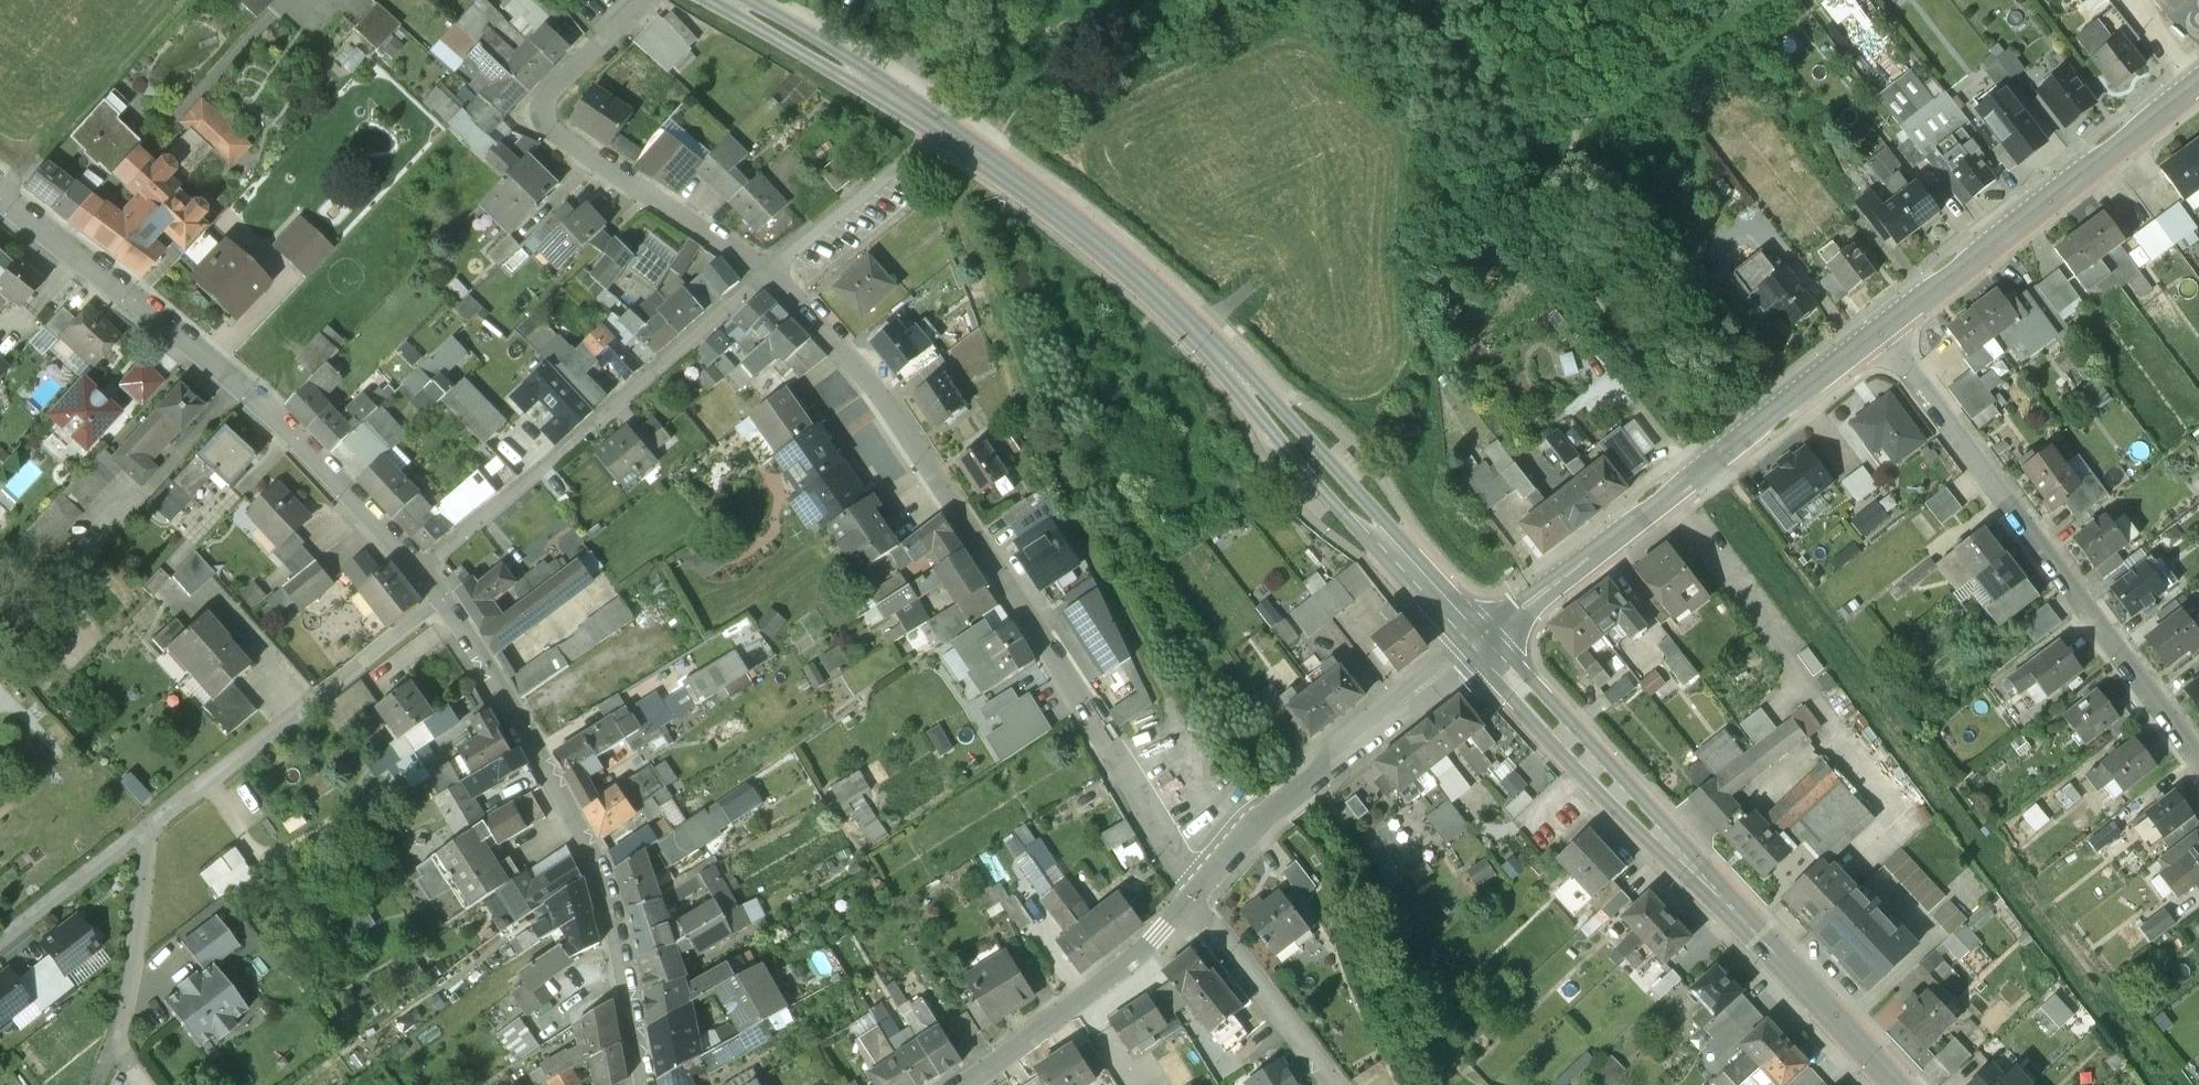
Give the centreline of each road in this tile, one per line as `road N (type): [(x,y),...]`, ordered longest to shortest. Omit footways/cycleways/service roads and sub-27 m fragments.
road 1 (residential): [(765,271),(865,363),(1205,898)]
road 2 (tertiary): [(940,127),(1026,182),(1209,344),(1481,642)]
road 3 (tertiary): [(1481,642),(1903,1084)]
road 4 (residential): [(417,572),(276,416),(215,361),(0,199)]
road 5 (residential): [(1879,327),(2198,760)]
road 6 (residential): [(646,1084),(603,873),(484,658),(443,603)]
road 7 (tertiary): [(1481,642),(1879,327)]
road 8 (residential): [(765,271),(417,572)]
road 9 (residential): [(607,0),(624,20),(530,117),(765,271)]
road 10 (track): [(1567,124),(1505,179),(1621,328),(1743,442)]
road 11 (tertiary): [(1879,327),(2198,89)]
road 12 (residential): [(140,833),(443,603)]
road 13 (residential): [(1481,642),(1271,812),(1205,898)]
road 14 (residential): [(1199,912),(1073,1015),(964,1084)]
road 15 (residential): [(140,833),(147,862),(117,1043),(147,1084)]
road 16 (tertiary): [(730,0),(940,127)]
road 17 (residential): [(940,127),(765,271)]
road 18 (residential): [(1199,912),(1335,1084)]
road 19 (track): [(1735,0),(1567,124)]
road 20 (track): [(1,200),(120,65)]
road 21 (residential): [(140,833),(0,941)]

